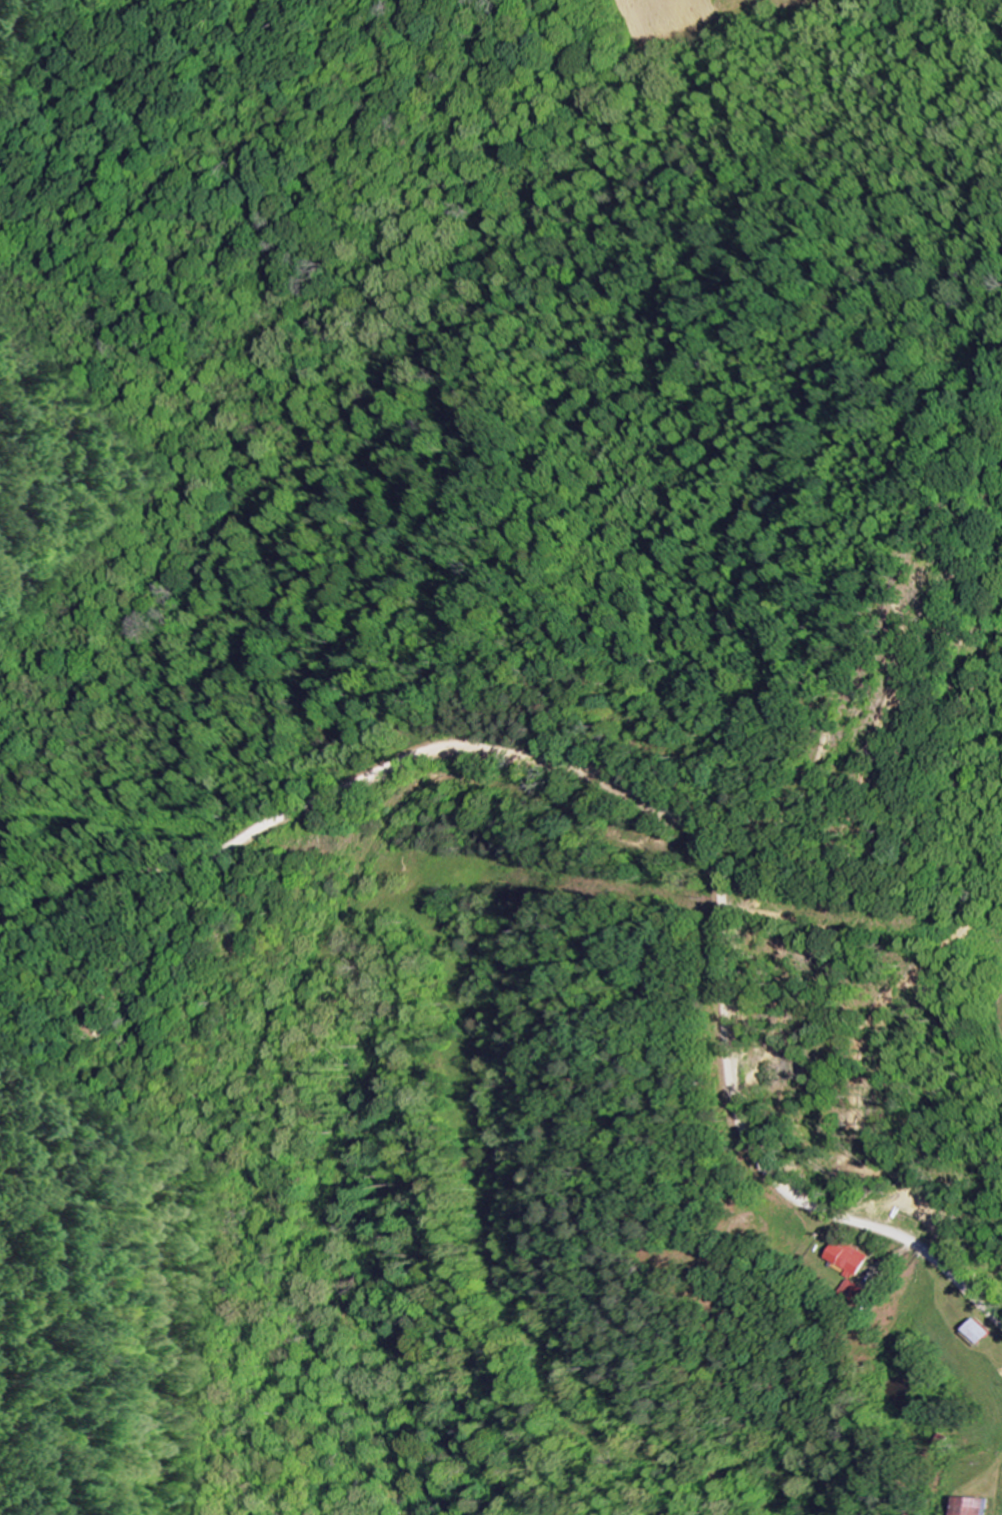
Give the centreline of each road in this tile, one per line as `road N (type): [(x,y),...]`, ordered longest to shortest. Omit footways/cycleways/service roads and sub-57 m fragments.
road 1 (residential): [(1001,1321),(925,1247),(815,1210),(770,1176),(734,1078),(726,862),(699,826),(607,772),(450,748),(185,870),(0,925)]

